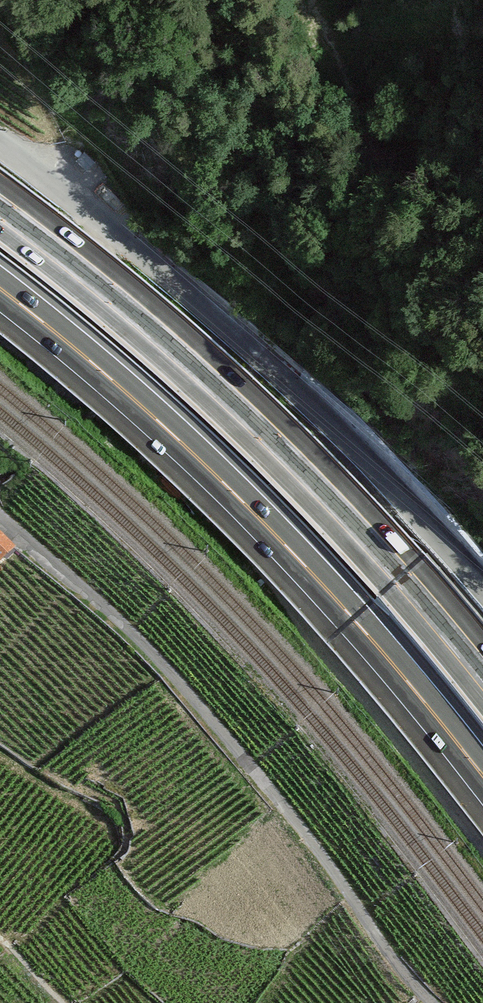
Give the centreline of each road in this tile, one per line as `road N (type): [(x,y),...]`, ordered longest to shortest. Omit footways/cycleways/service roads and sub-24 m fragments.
road 1 (motorway): [(0,285),(237,491),(482,778)]
road 2 (motorway): [(482,679),(276,445),(0,212)]
road 3 (tertiary): [(0,141),(356,452),(482,593)]
road 4 (track): [(431,1002),(250,765),(0,513)]

